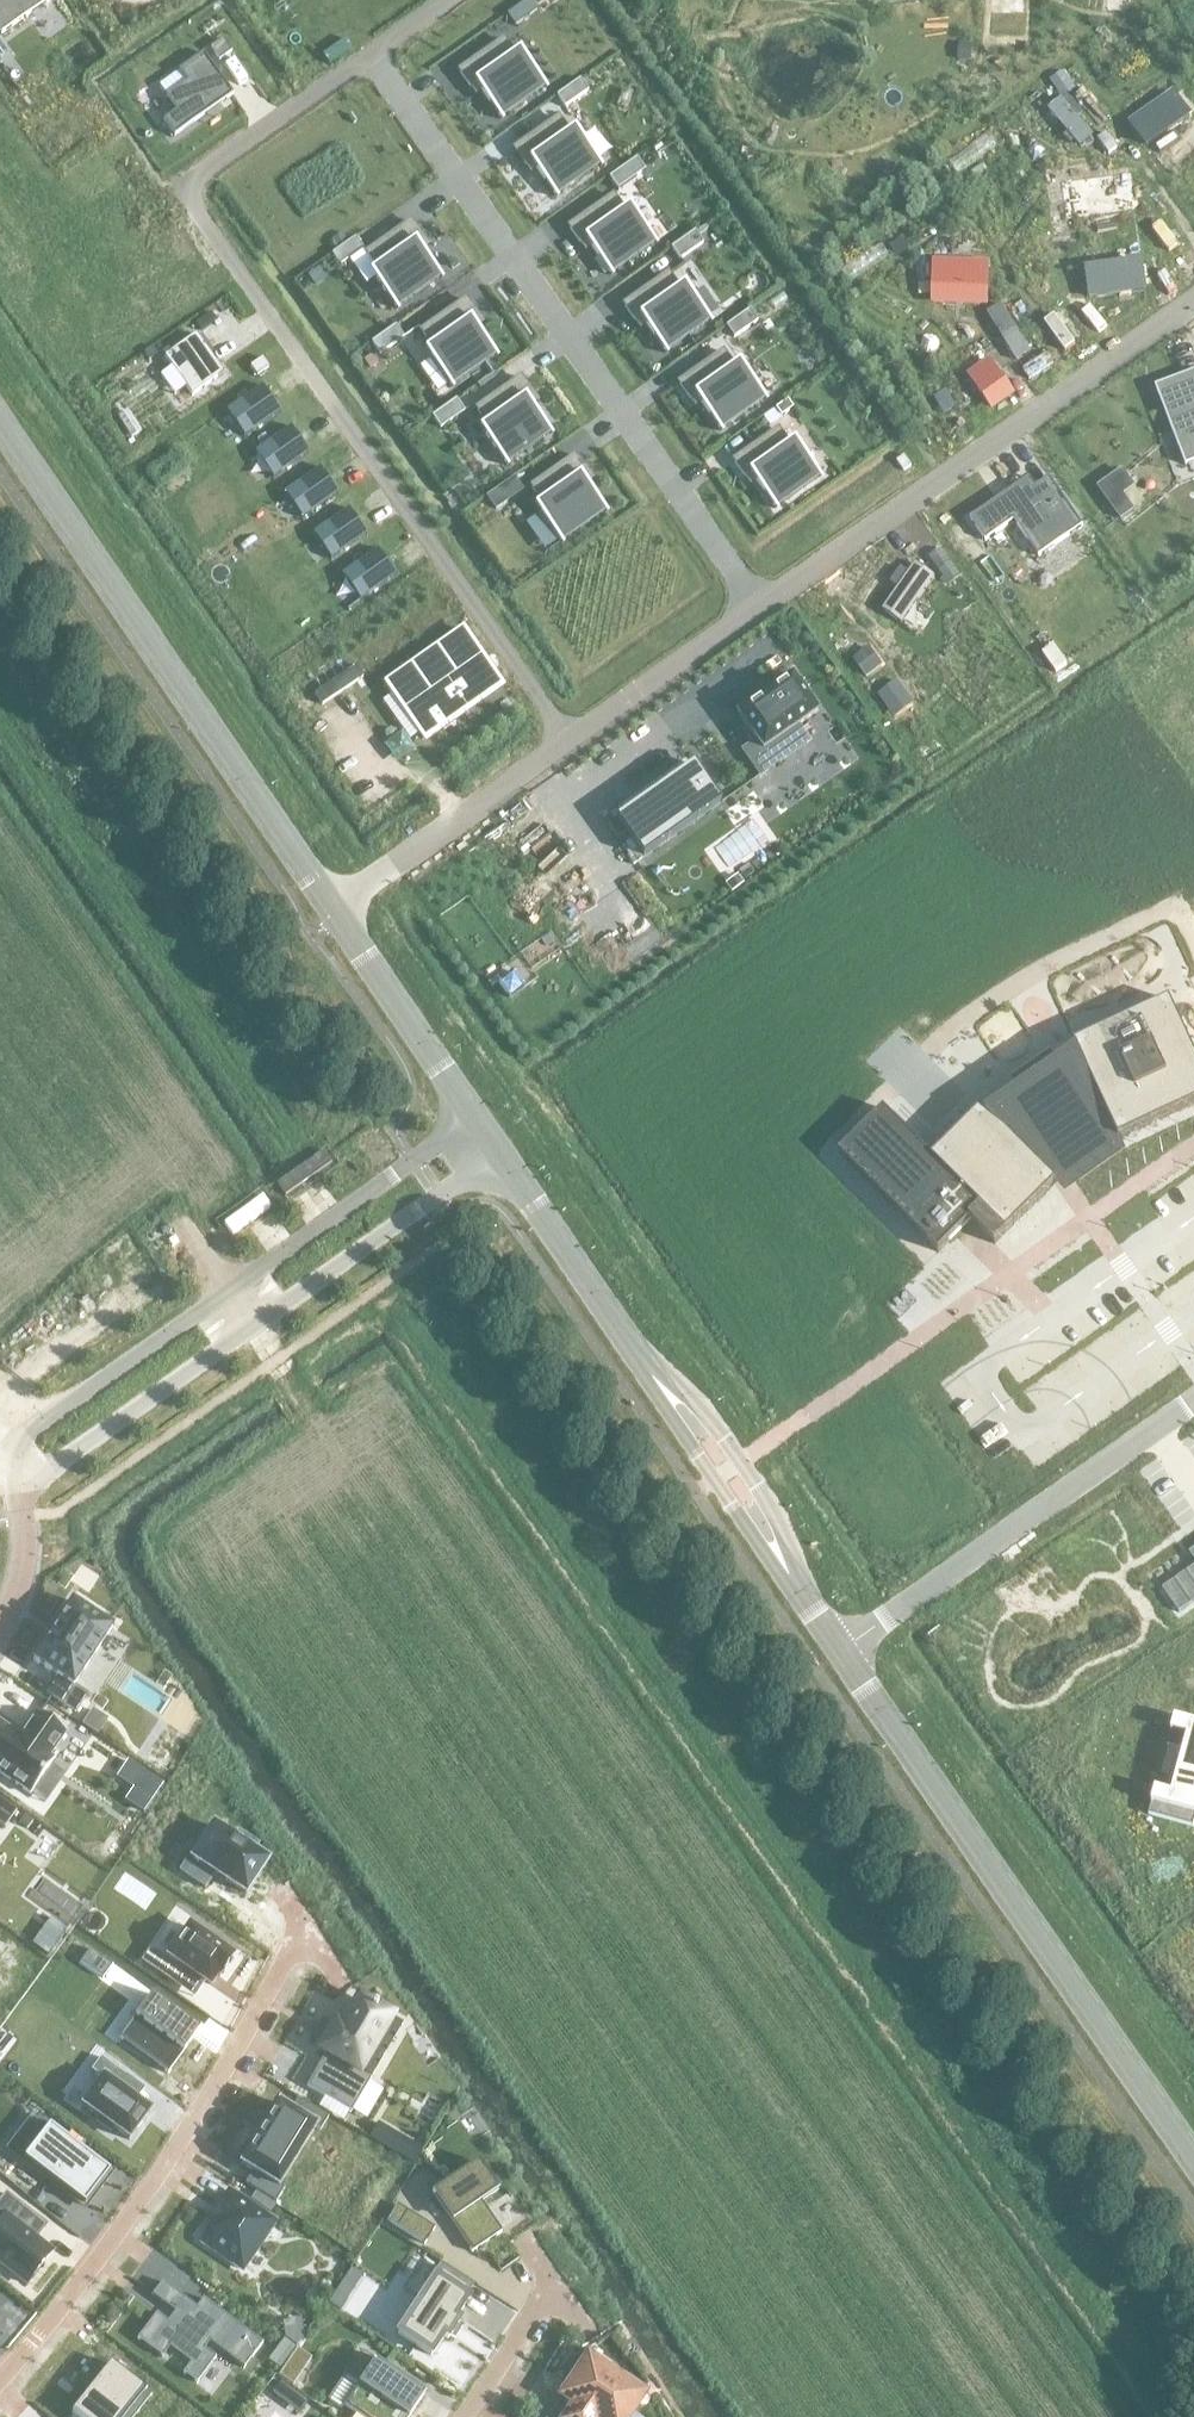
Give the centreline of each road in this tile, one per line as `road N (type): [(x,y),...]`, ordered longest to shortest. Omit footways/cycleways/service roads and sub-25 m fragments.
road 1 (residential): [(569,740),(184,185),(372,53)]
road 2 (residential): [(758,604),(372,53)]
road 3 (tertiary): [(1193,2152),(843,1648)]
road 4 (tertiary): [(331,909),(0,419)]
road 5 (residential): [(306,1940),(62,2311),(0,2385)]
road 6 (residential): [(1193,302),(758,604)]
road 7 (residential): [(27,1485),(453,1186)]
road 8 (residential): [(424,1149),(7,1452)]
road 9 (residential): [(843,1648),(1193,1402)]
road 10 (residential): [(569,740),(331,909)]
road 11 (tertiary): [(660,1384),(521,1183)]
road 12 (tertiary): [(793,1576),(776,1510),(695,1399),(660,1384)]
road 13 (tertiary): [(660,1384),(673,1416),(762,1547),(793,1576)]
road 14 (residential): [(758,604),(569,740)]
road 15 (tertiary): [(449,1079),(331,909)]
road 16 (tertiary): [(521,1183),(546,1146),(540,1102),(520,1080),(492,1069),(449,1079)]
road 17 (residential): [(556,2285),(466,2416)]
road 18 (residential): [(0,1619),(21,1572),(27,1485)]

